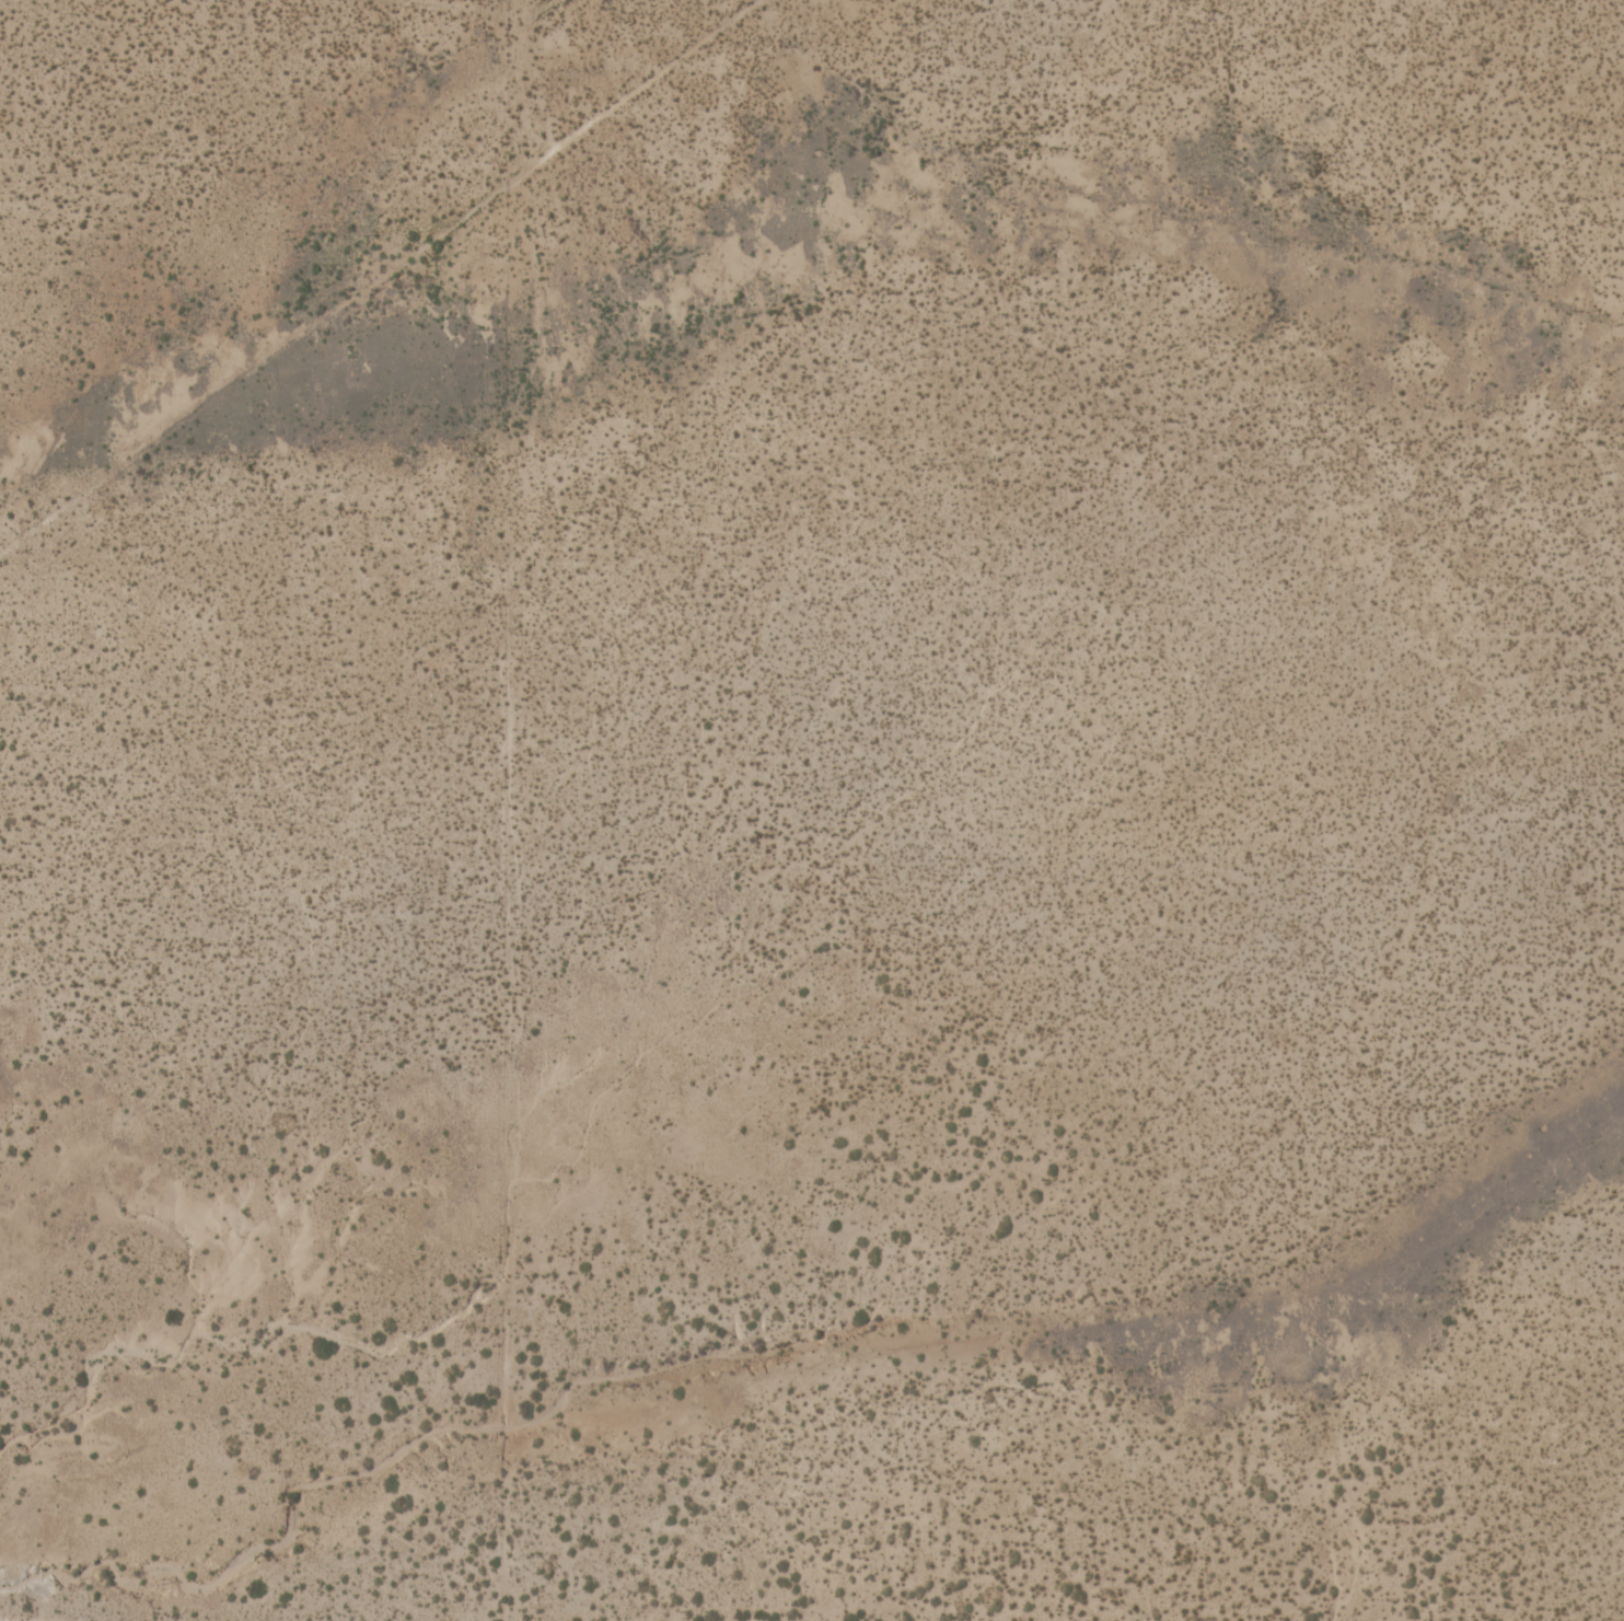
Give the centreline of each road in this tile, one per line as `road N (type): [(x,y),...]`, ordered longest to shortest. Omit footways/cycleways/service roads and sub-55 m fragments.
road 1 (track): [(574,0),(514,23),(428,21),(274,0)]

